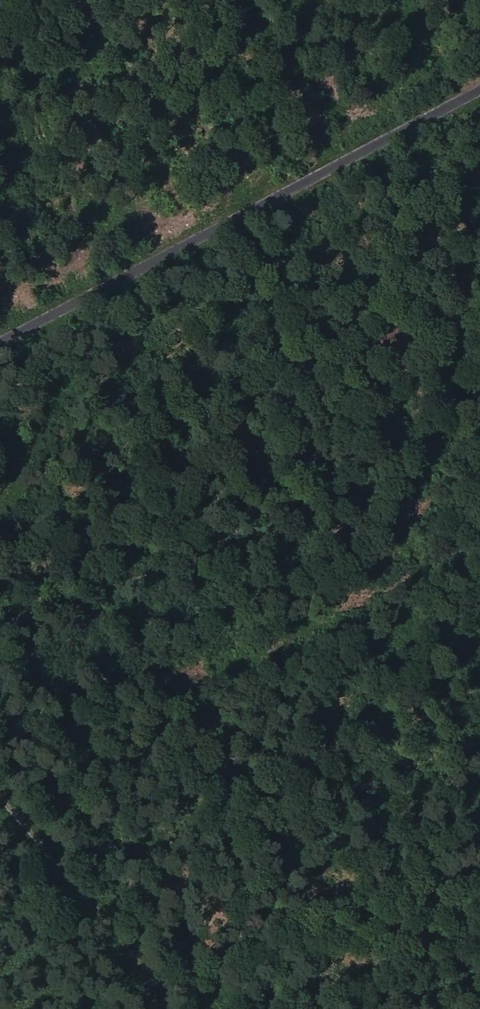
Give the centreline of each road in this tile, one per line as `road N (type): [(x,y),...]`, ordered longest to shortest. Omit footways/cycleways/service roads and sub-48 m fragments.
road 1 (unclassified): [(479,92),(0,346)]
road 2 (track): [(194,1008),(0,781)]

